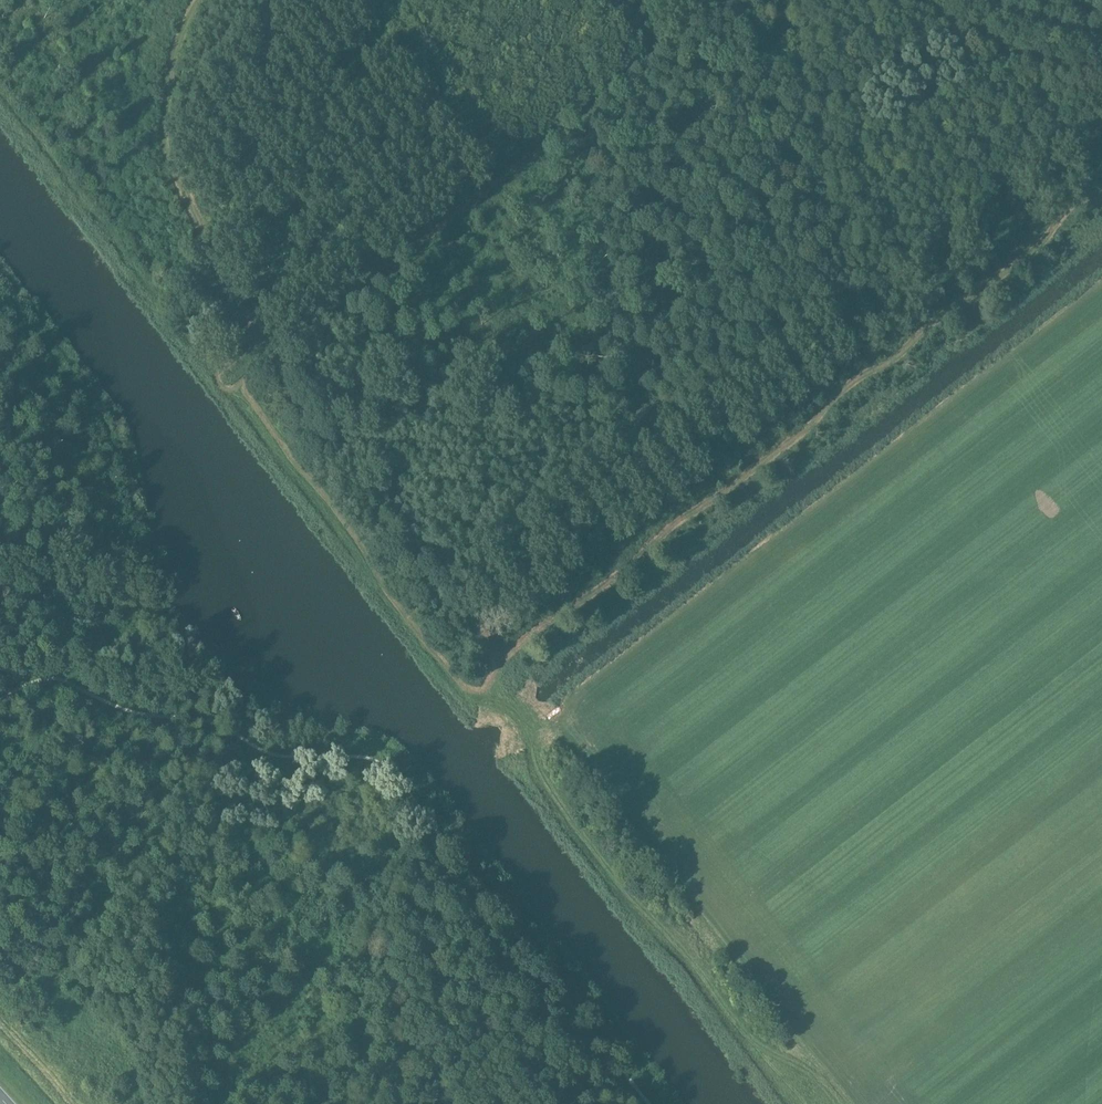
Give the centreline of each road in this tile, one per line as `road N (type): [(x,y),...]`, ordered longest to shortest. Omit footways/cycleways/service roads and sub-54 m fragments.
road 1 (track): [(936,0),(1035,54),(1101,54)]

